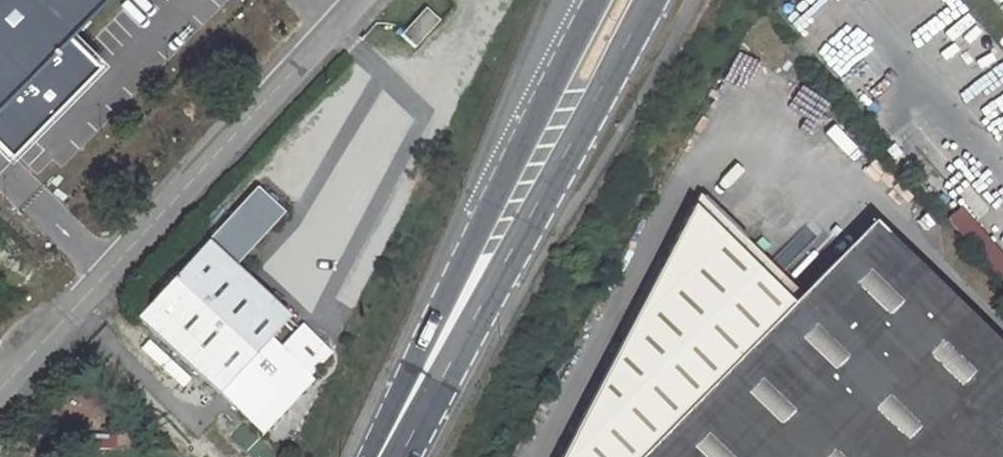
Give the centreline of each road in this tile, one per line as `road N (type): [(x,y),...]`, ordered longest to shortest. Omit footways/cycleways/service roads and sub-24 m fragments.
road 1 (secondary): [(381,456),(649,0)]
road 2 (residential): [(0,383),(356,0)]
road 3 (secondary): [(489,190),(381,456)]
road 4 (secondary): [(599,0),(489,190)]
road 5 (residential): [(563,0),(489,190)]

